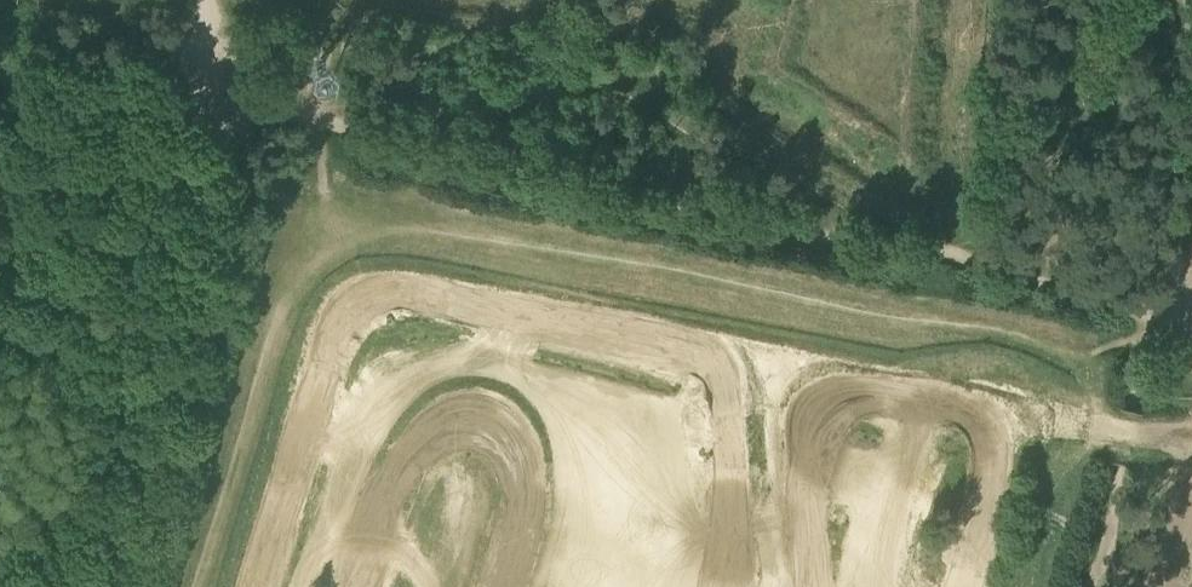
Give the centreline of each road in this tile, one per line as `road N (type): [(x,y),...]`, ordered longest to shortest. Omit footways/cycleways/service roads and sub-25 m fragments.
road 1 (track): [(930,243),(895,248),(602,195),(341,129),(319,114)]
road 2 (track): [(122,586),(211,290),(232,105)]
road 3 (track): [(1191,323),(930,243)]
road 4 (track): [(232,105),(170,107),(0,72)]

